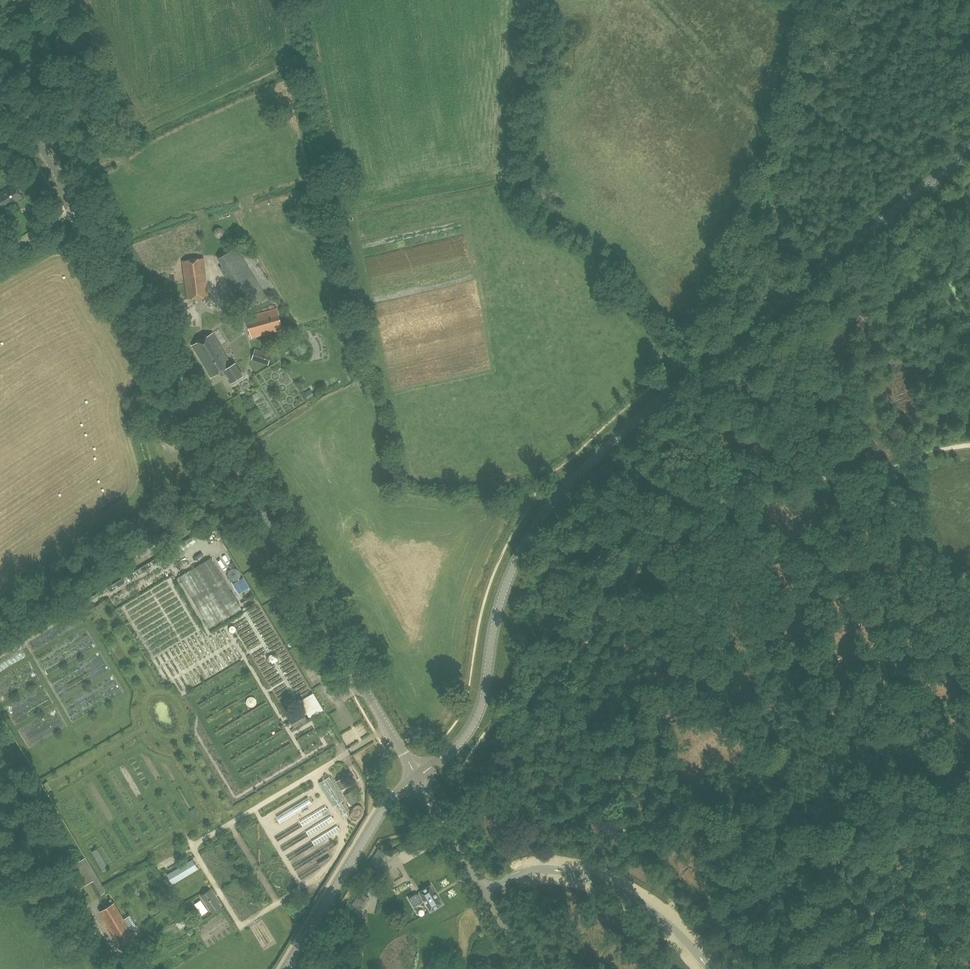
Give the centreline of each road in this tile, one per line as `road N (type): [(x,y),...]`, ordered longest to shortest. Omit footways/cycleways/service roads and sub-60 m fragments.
road 1 (tertiary): [(419,778),(472,729),(505,589),(524,545),(572,481),(969,151)]
road 2 (unclassified): [(419,778),(80,211)]
road 3 (tertiary): [(287,968),(380,815),(419,778)]
road 4 (residential): [(532,968),(419,778)]
road 5 (track): [(233,826),(389,729)]
road 6 (unclassified): [(80,211),(0,72)]

